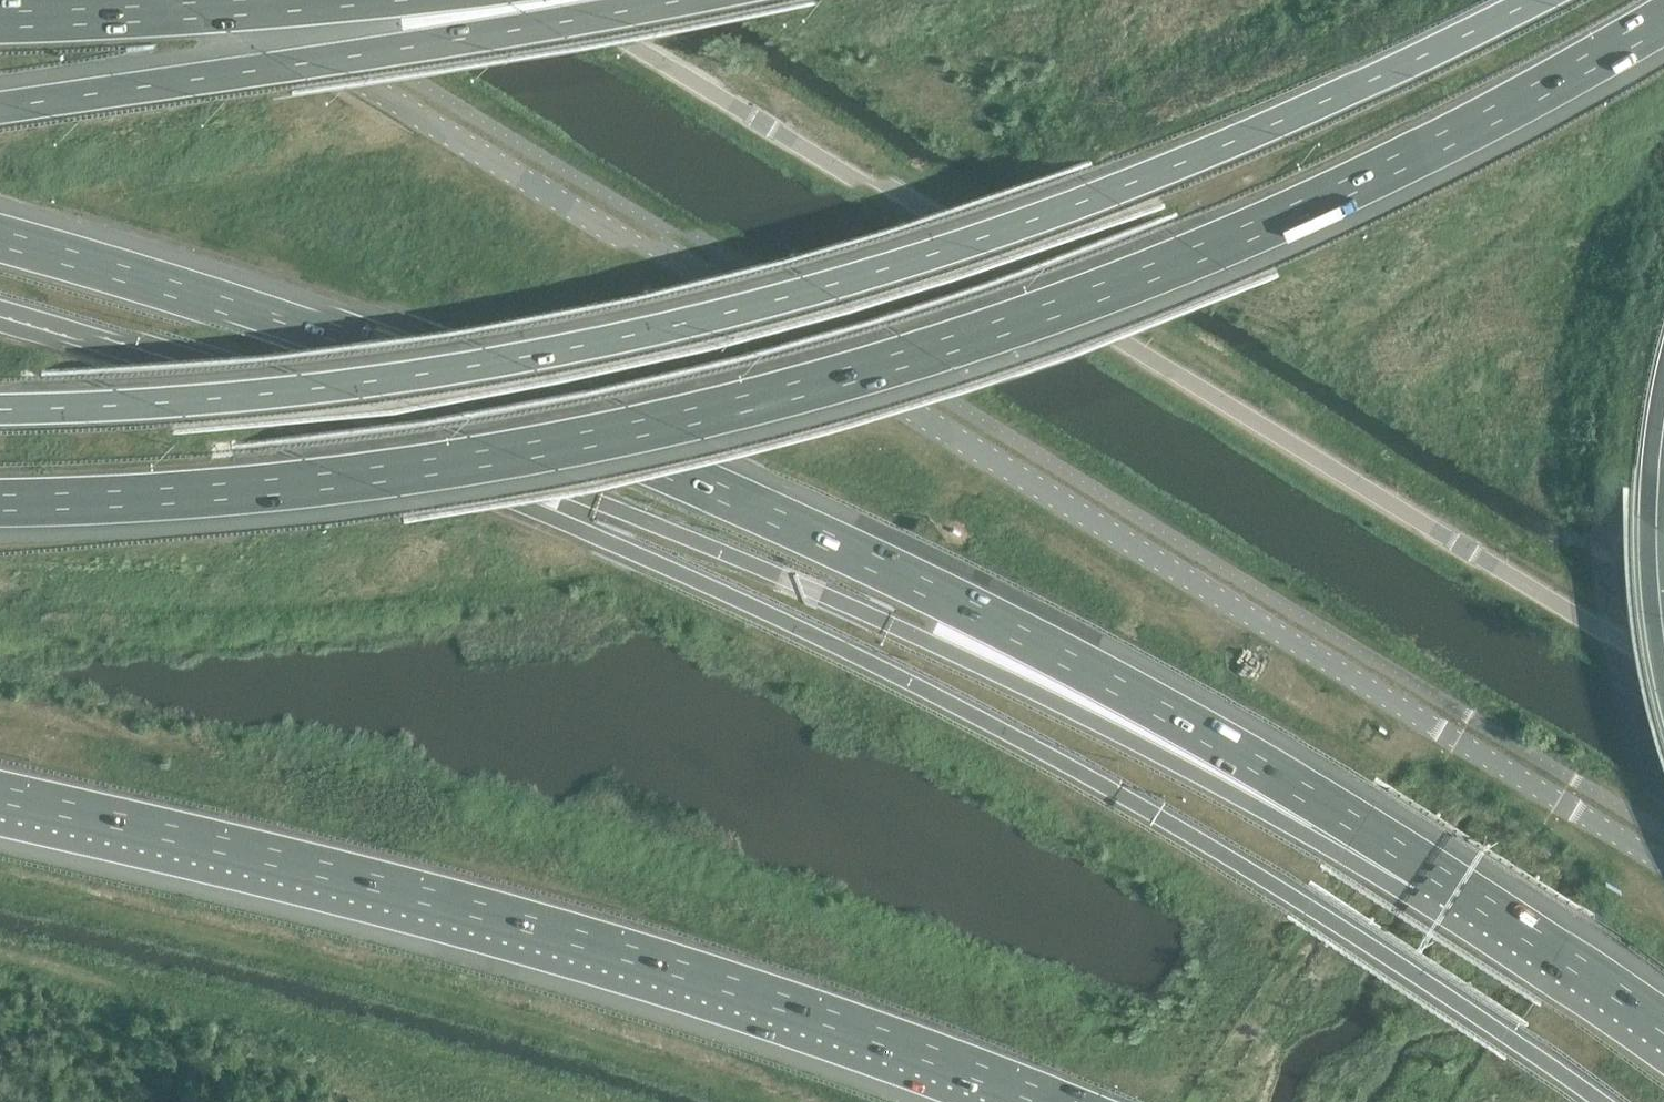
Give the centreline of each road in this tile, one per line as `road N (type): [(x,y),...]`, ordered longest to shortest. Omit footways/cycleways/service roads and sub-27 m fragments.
road 1 (motorway): [(0,313),(427,465),(846,648),(1131,798),(1309,905),(1596,1101)]
road 2 (motorway): [(0,501),(226,491),(488,455),(866,370),(1201,252),(1494,114),(1663,19)]
road 3 (secondary): [(1663,864),(223,0)]
road 4 (motorway): [(0,415),(313,393),(557,354),(752,310),(1106,194),(1324,102),(1523,0)]
road 5 (motorway): [(1430,869),(1116,686),(730,498),(329,341),(0,240)]
road 6 (motorway): [(1430,869),(1341,855),(1042,697),(541,479),(125,341),(0,312)]
road 7 (tertiary): [(558,0),(1663,668)]
road 8 (motorway): [(0,794),(579,939),(1056,1101)]
road 9 (motorway): [(667,0),(405,48),(0,102)]
road 10 (motorway): [(337,0),(0,23)]
road 11 (track): [(297,1028),(0,951)]
road 12 (motorway): [(1663,1026),(1430,869)]
road 13 (motorway): [(1663,665),(1652,526),(1663,400)]

